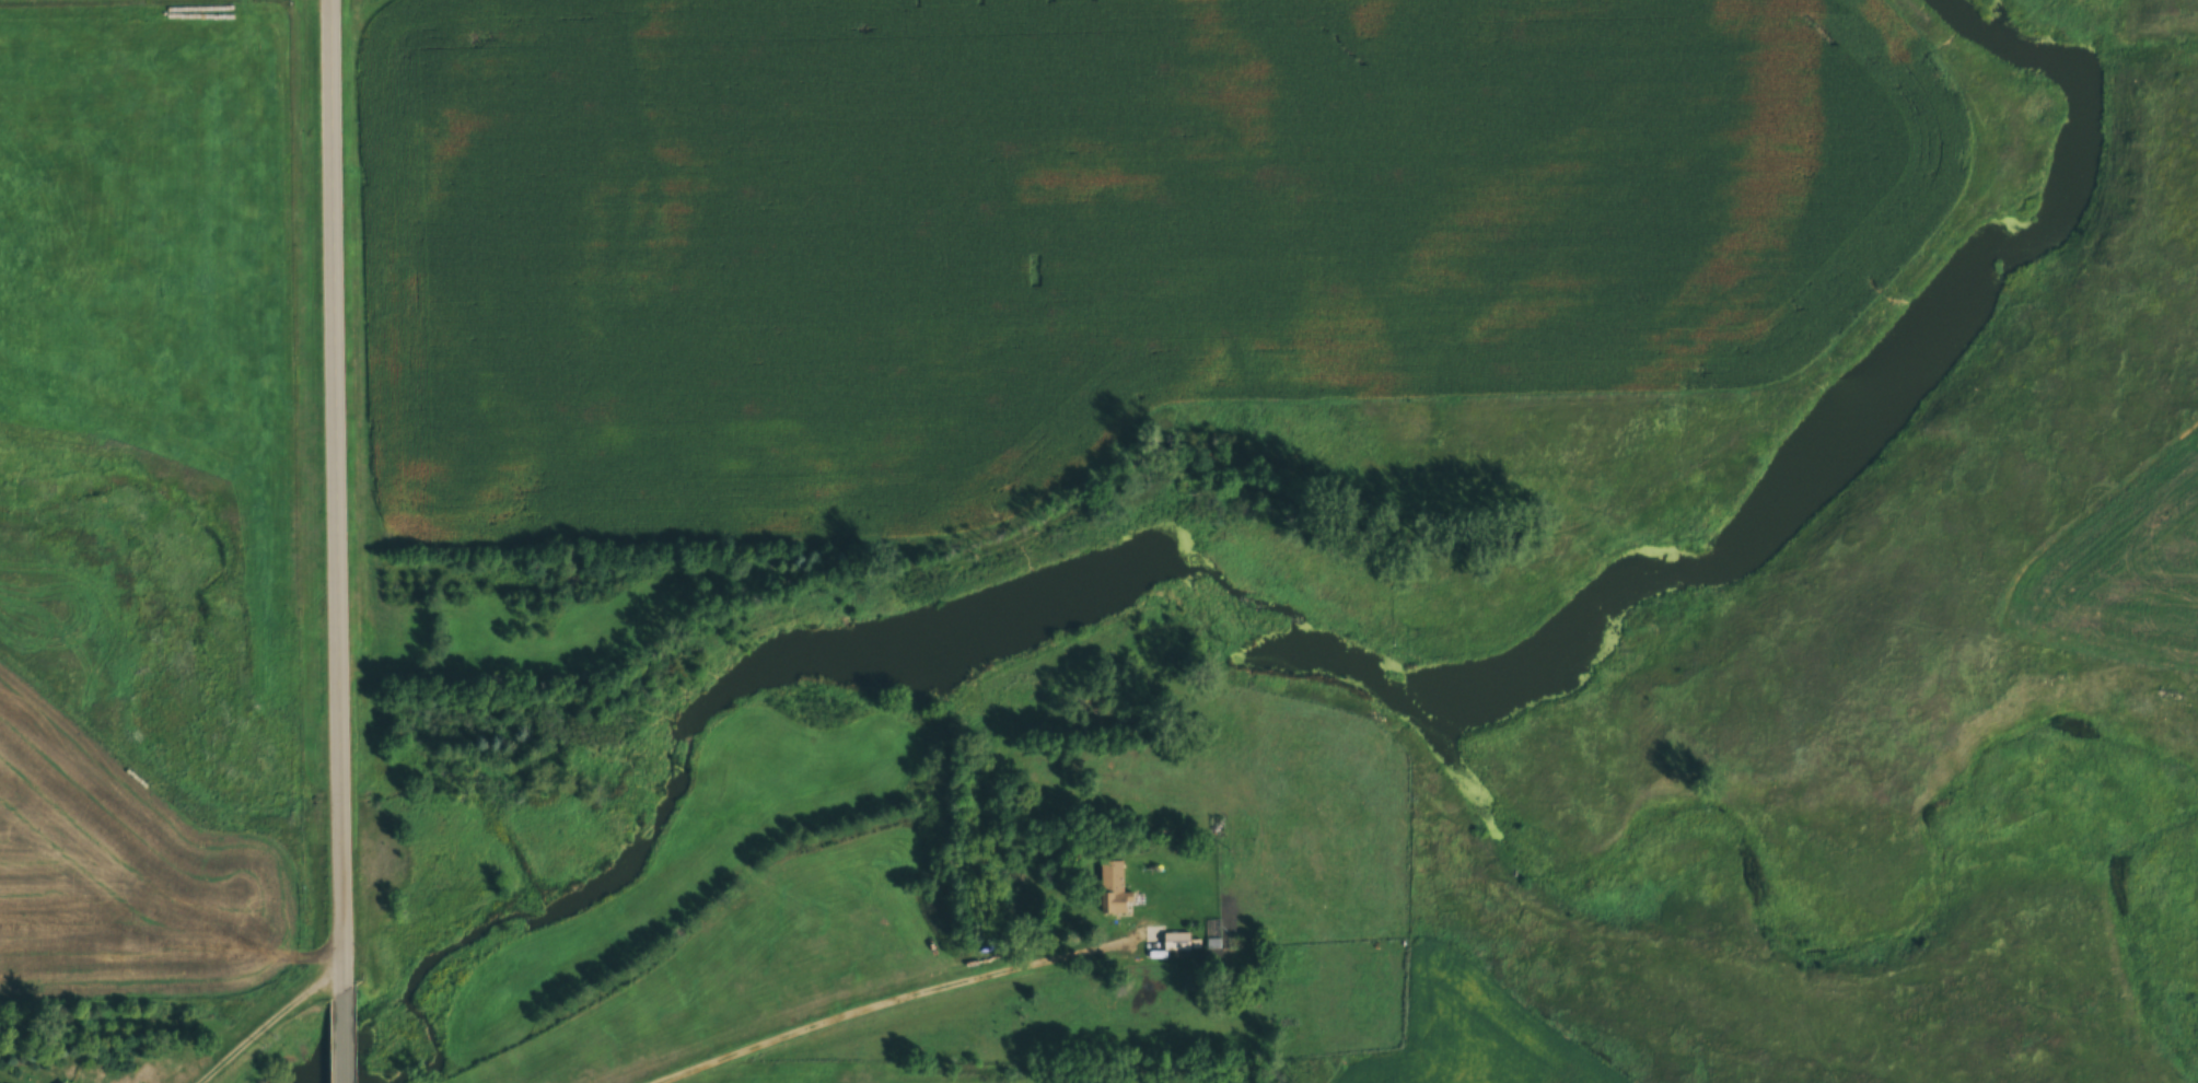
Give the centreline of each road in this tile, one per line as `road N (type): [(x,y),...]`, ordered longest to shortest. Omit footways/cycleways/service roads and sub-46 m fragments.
road 1 (residential): [(342,1082),(329,0)]

